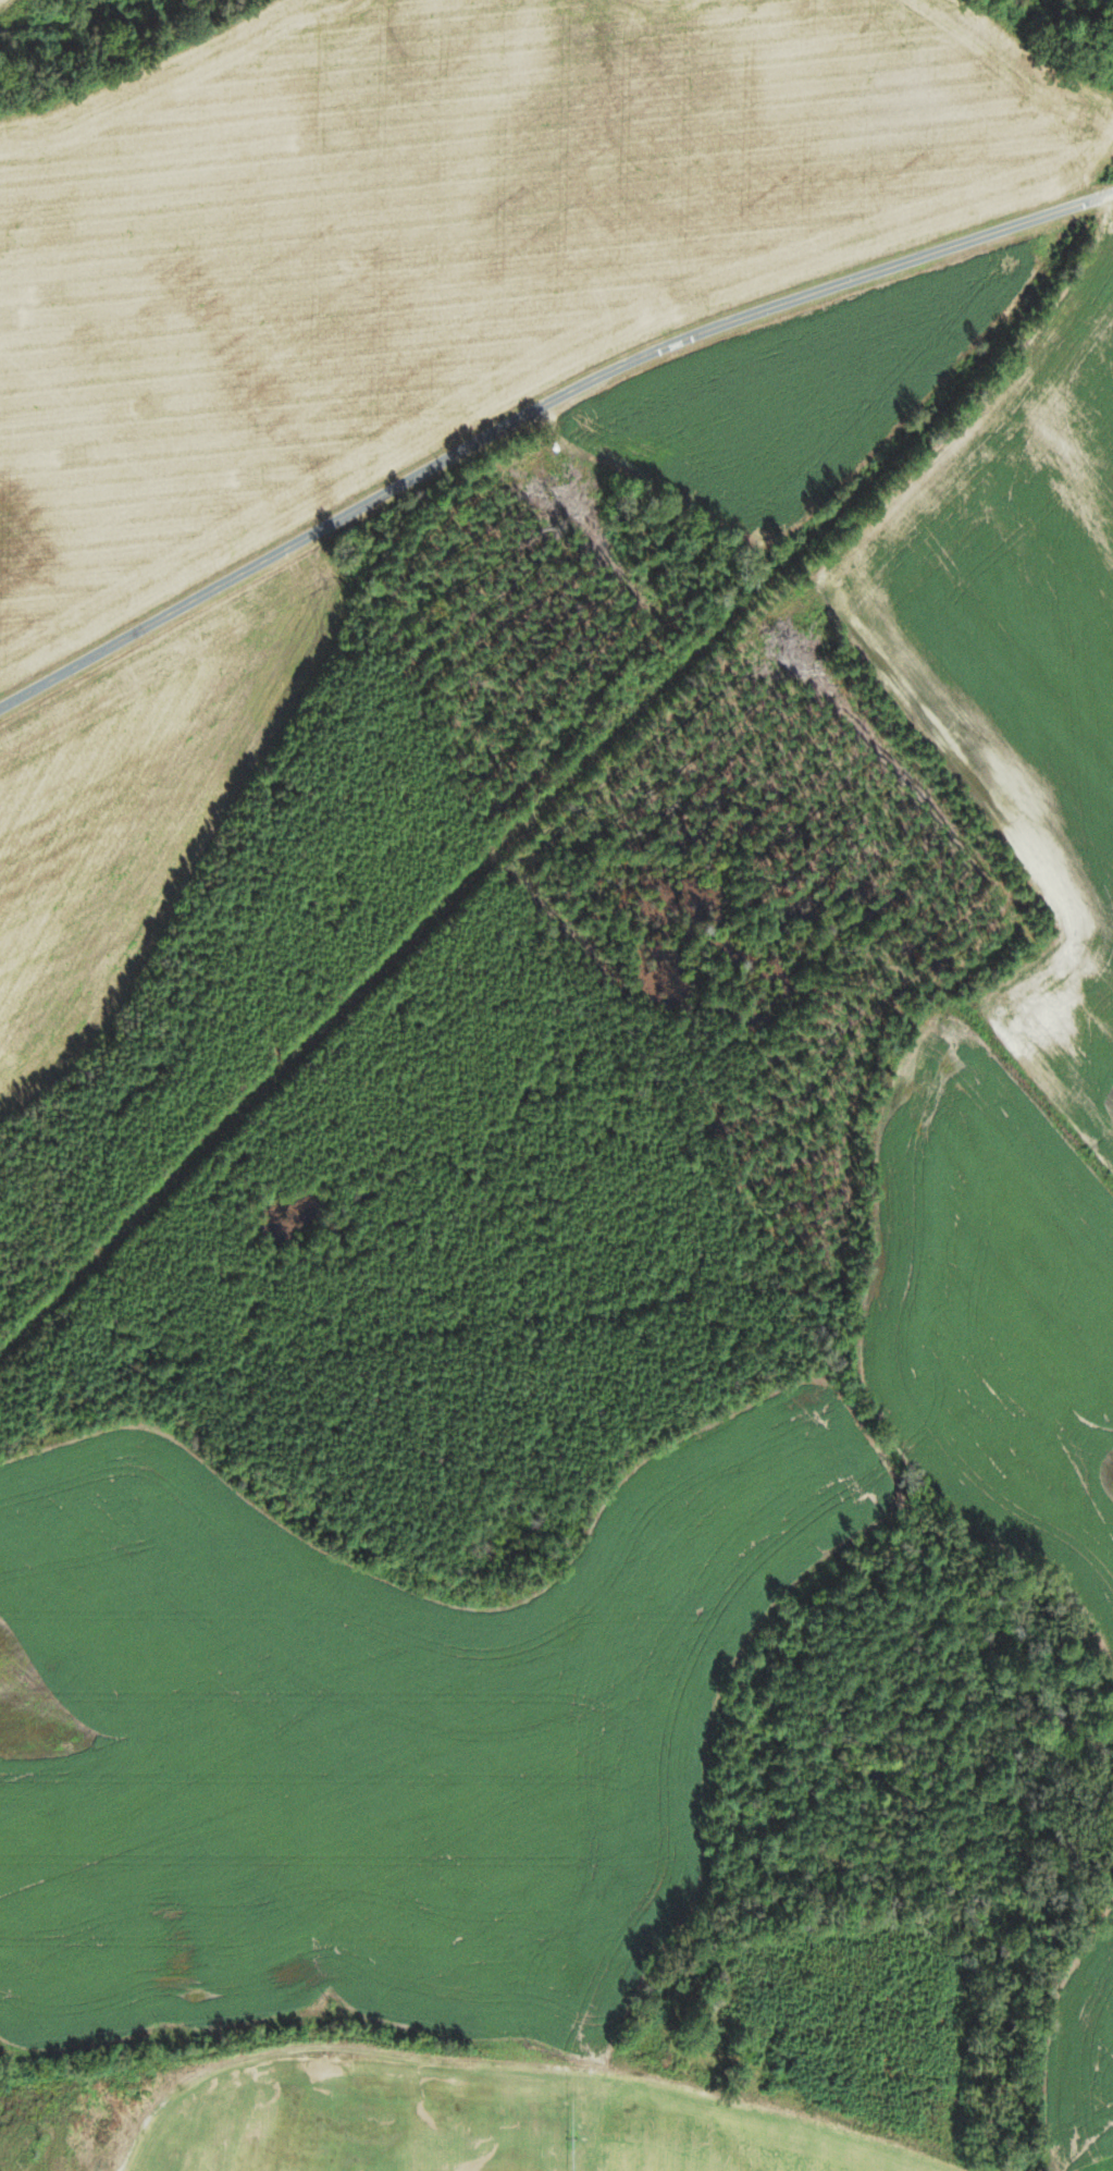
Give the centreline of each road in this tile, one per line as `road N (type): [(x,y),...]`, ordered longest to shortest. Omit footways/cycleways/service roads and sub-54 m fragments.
road 1 (residential): [(0,710),(621,366),(1112,193)]

